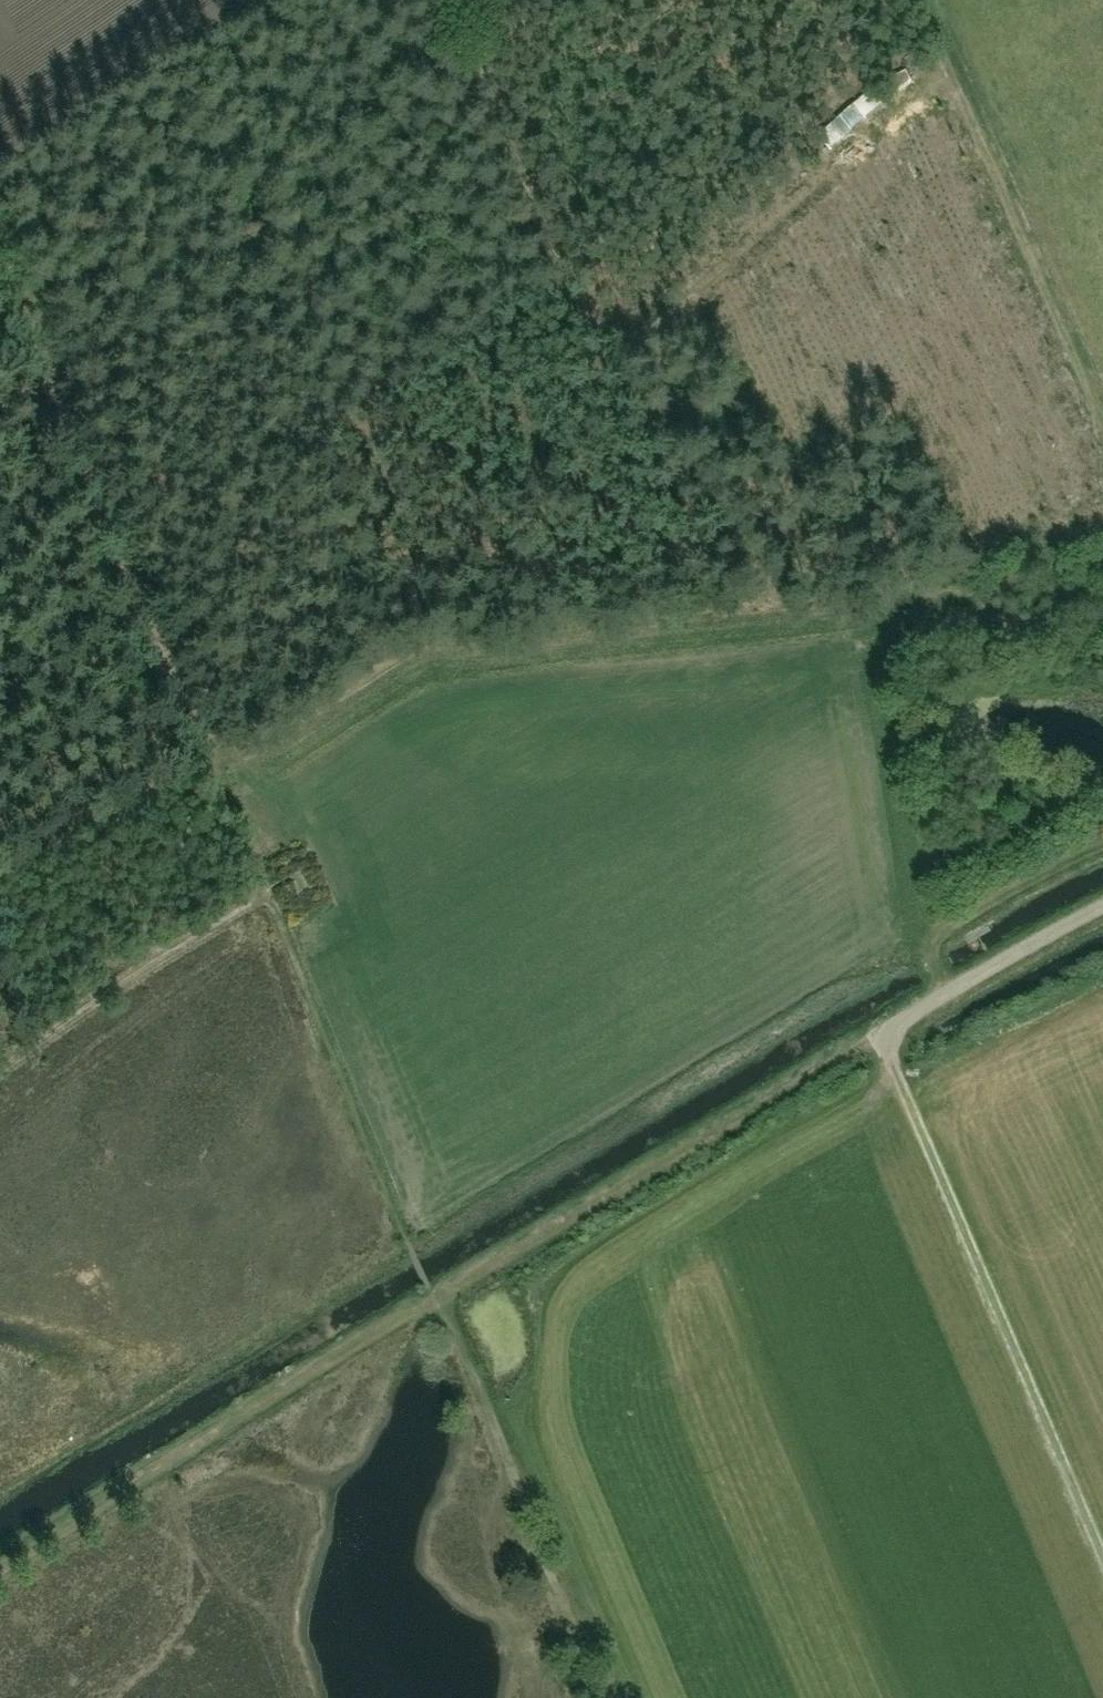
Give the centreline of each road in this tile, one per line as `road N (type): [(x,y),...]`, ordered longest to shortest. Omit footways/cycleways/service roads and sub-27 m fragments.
road 1 (track): [(949,60),(773,221),(636,378),(530,220),(438,0)]
road 2 (track): [(267,889),(0,258)]
road 3 (track): [(1102,1558),(881,1033)]
road 4 (track): [(434,1296),(881,1033)]
road 5 (track): [(0,1562),(434,1296)]
road 6 (track): [(1102,418),(923,0)]
road 7 (track): [(609,1697),(434,1296)]
road 8 (track): [(0,1066),(267,889)]
road 9 (track): [(881,1033),(1102,907)]
road 10 (track): [(952,992),(940,949),(963,922),(1102,853)]

